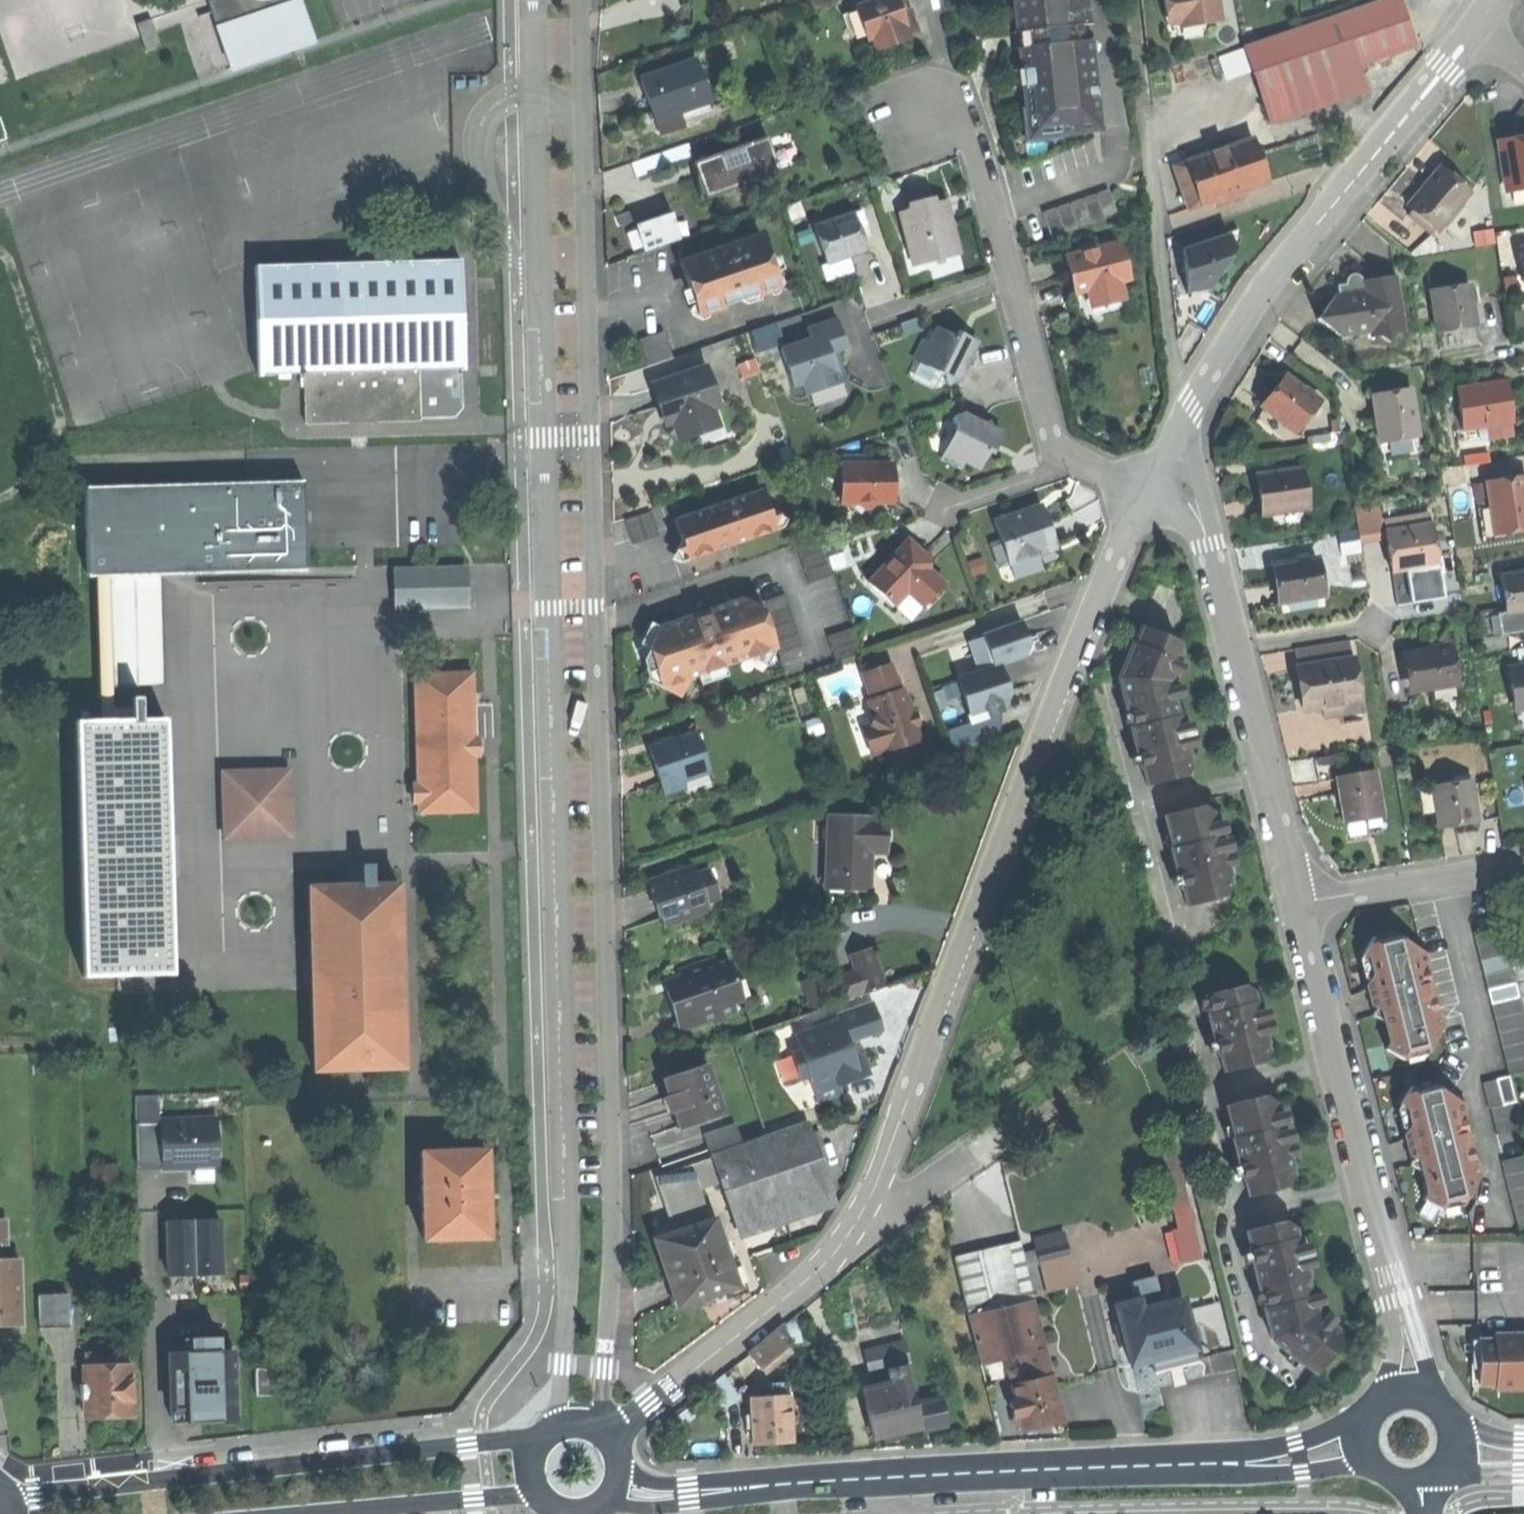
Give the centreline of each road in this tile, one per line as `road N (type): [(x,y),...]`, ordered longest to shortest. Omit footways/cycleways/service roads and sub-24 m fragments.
road 1 (unclassified): [(603,1427),(614,1310),(587,0)]
road 2 (unclassified): [(530,0),(564,1315),(558,1423)]
road 3 (residential): [(611,1434),(831,1256),(860,1218),(1075,659),(1147,493)]
road 4 (secondary): [(690,1491),(1231,1463)]
road 5 (secondary): [(538,1438),(5,1498)]
road 6 (residential): [(1174,439),(1243,322),(1395,128),(1480,34)]
road 7 (residential): [(1147,493),(1057,454),(971,131),(934,117)]
road 8 (residential): [(1403,1324),(1299,903)]
road 9 (residential): [(1299,903),(1210,546)]
road 10 (residential): [(1523,867),(1299,903)]
road 11 (secondary): [(355,1513),(545,1502)]
road 12 (secondary): [(1363,1418),(1231,1463)]
road 13 (secondary): [(1231,1463),(1301,1472),(1364,1466)]

